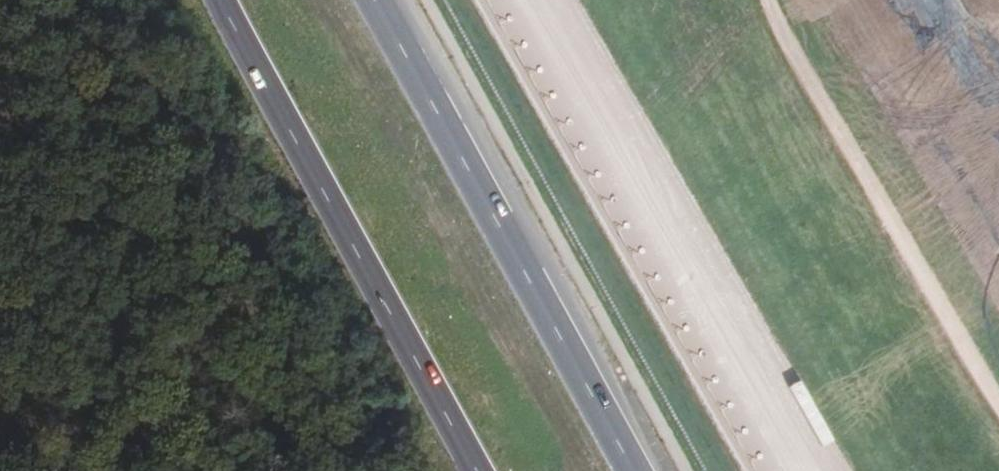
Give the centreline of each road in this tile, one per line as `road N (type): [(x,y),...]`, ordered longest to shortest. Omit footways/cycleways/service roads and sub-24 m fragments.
road 1 (primary): [(634,470),(372,0)]
road 2 (primary): [(221,0),(473,470)]
road 3 (track): [(767,0),(998,401)]

